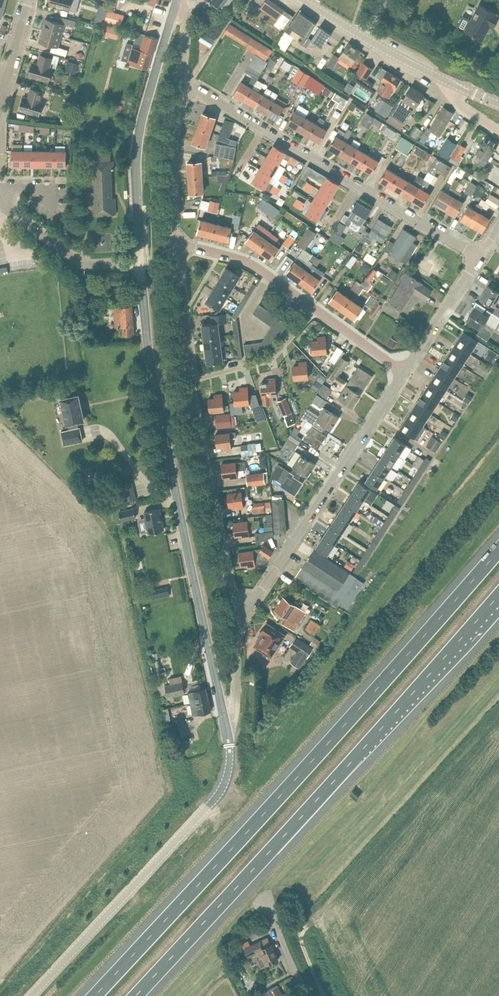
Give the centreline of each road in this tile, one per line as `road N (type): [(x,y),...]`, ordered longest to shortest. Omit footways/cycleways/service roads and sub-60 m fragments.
road 1 (motorway): [(498,551),(96,995)]
road 2 (motorway): [(138,995),(498,598)]
road 3 (unclassified): [(225,721),(144,324),(141,262)]
road 4 (unclassified): [(32,995),(216,798),(230,768),(225,721)]
road 5 (residential): [(480,257),(180,86)]
road 6 (residential): [(235,612),(255,601),(404,372)]
road 7 (unclassified): [(141,262),(140,130),(176,2)]
road 8 (residential): [(235,612),(189,382)]
road 9 (residential): [(141,262),(80,262),(0,196)]
road 10 (residential): [(175,245),(180,86)]
road 11 (tertiary): [(441,79),(304,0)]
road 12 (residential): [(313,309),(247,263),(175,245)]
road 13 (residential): [(189,382),(268,361),(313,309)]
road 14 (residential): [(404,372),(480,257)]
road 15 (residential): [(189,382),(175,245)]

